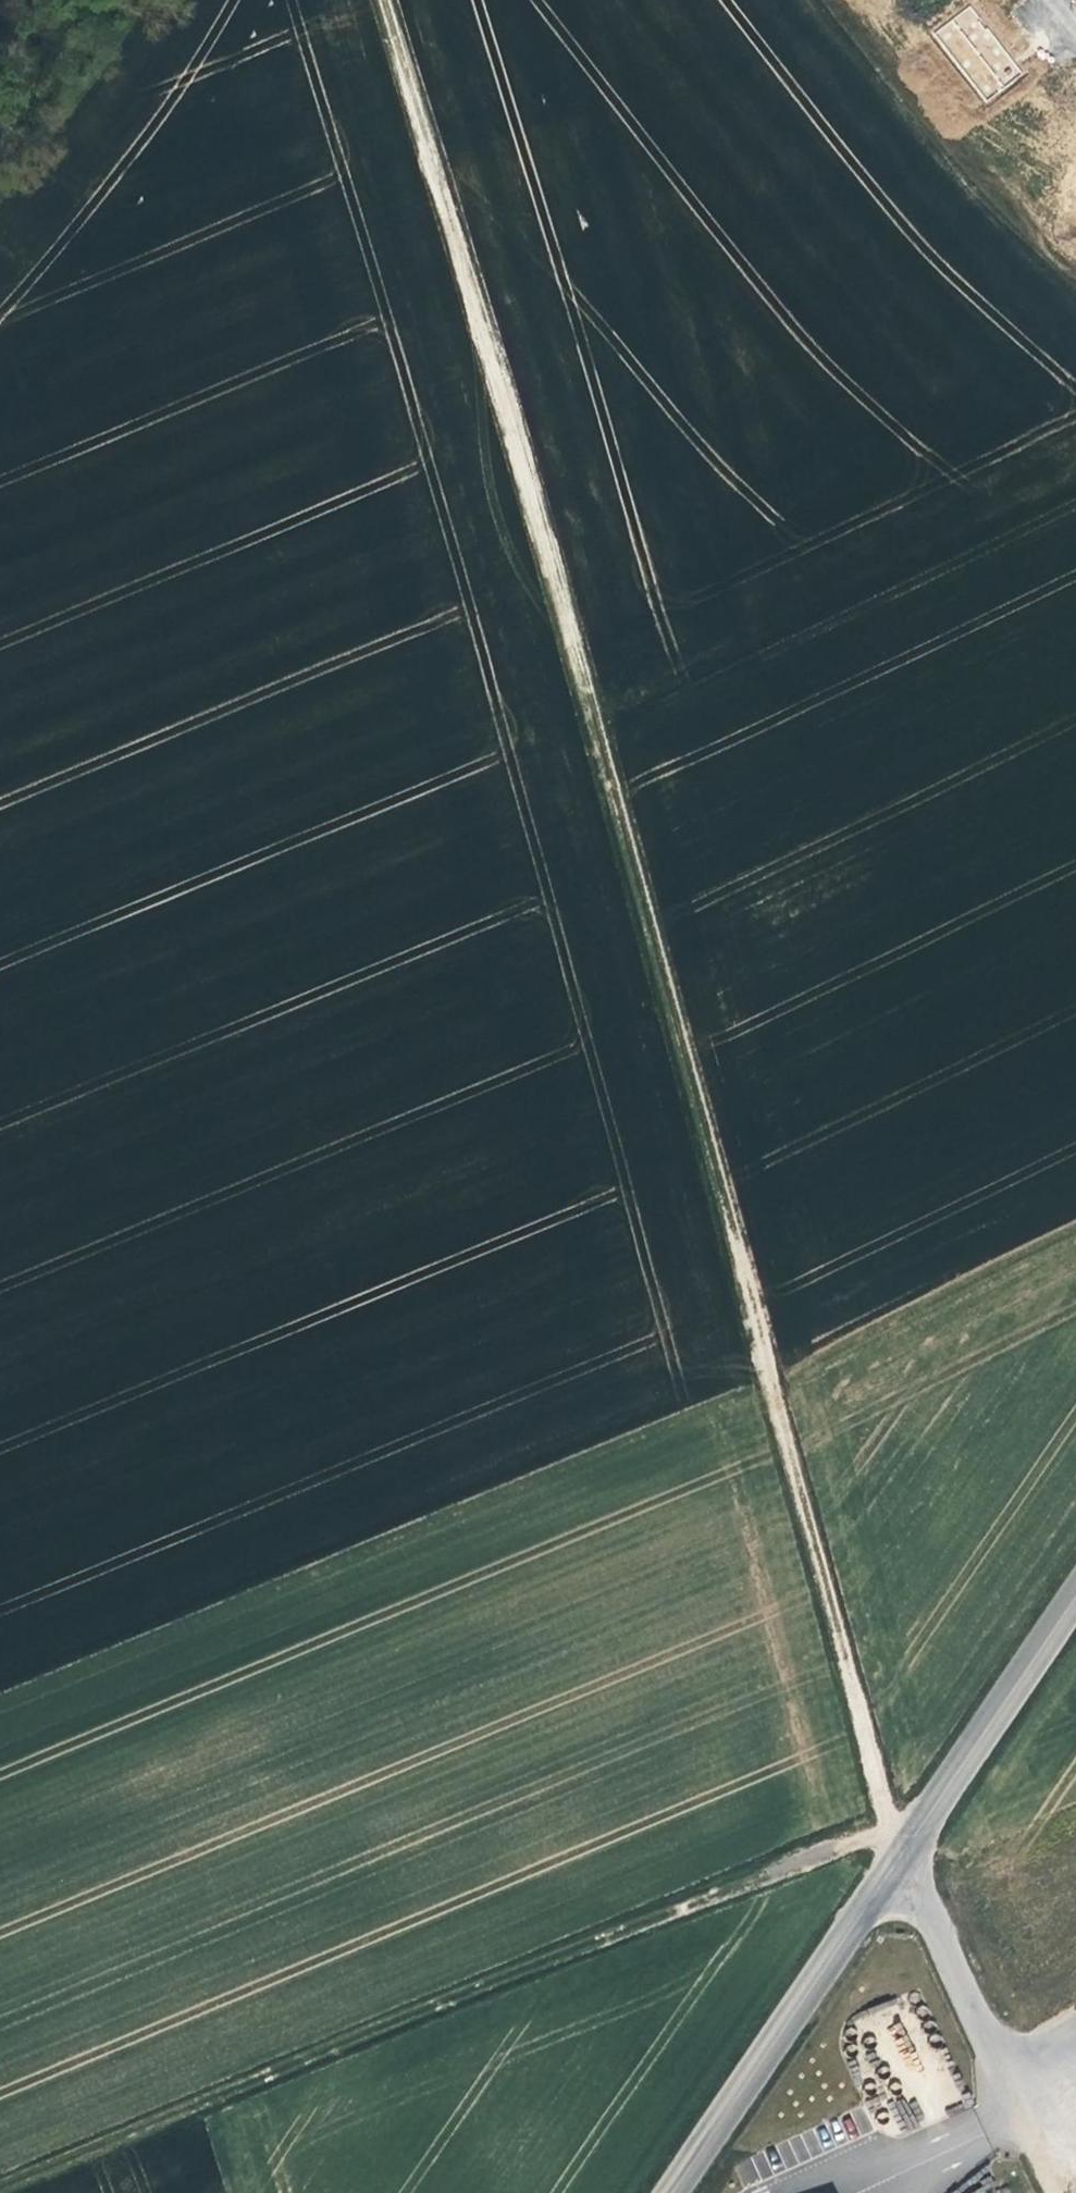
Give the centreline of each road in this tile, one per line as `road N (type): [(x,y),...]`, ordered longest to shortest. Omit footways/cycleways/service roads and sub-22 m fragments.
road 1 (track): [(0,2186),(475,1987),(869,1837),(904,1856),(685,1050),(383,0)]
road 2 (tertiary): [(904,1856),(672,2192)]
road 3 (tertiary): [(1075,1600),(904,1856)]
road 4 (unclassified): [(1021,2120),(904,1856)]

